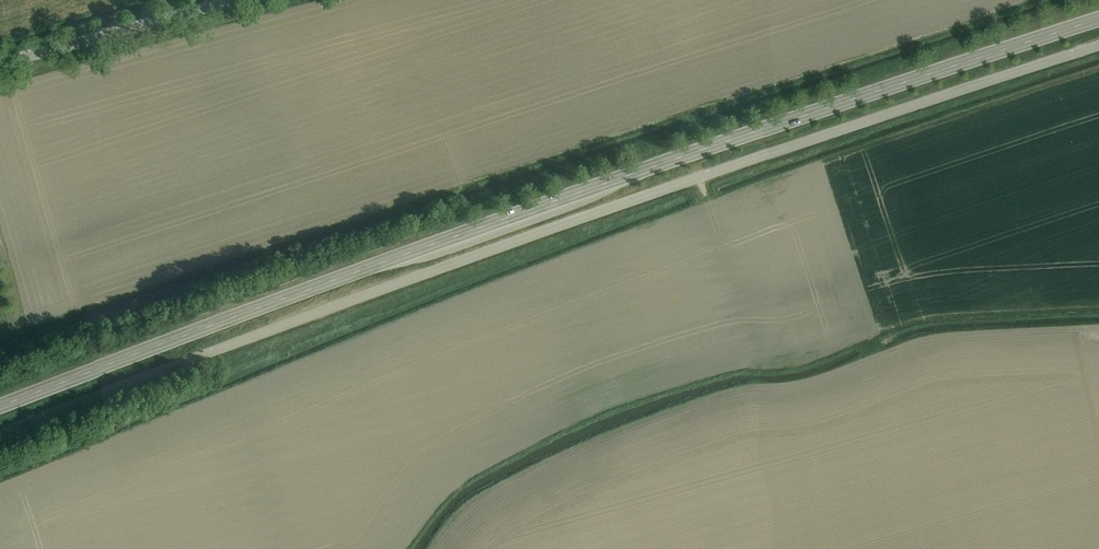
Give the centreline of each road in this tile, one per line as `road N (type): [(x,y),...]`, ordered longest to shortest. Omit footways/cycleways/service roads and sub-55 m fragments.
road 1 (unclassified): [(0,433),(699,177),(1098,45)]
road 2 (secondary): [(0,407),(750,134)]
road 3 (secondary): [(847,102),(1098,22)]
road 4 (unclassified): [(0,61),(233,0)]

